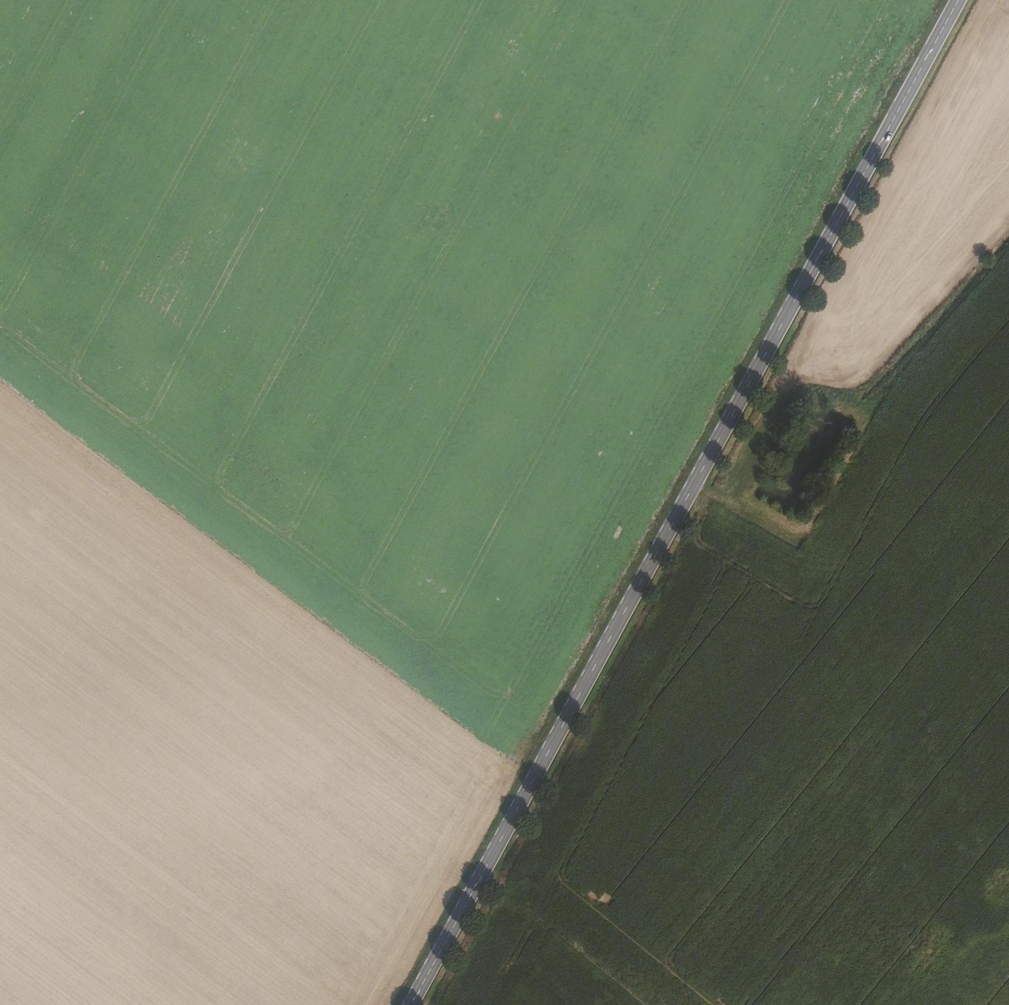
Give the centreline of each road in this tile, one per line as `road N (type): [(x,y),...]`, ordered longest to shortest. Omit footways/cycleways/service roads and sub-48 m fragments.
road 1 (primary): [(958,0),(411,1004)]
road 2 (track): [(861,429),(1008,255)]

